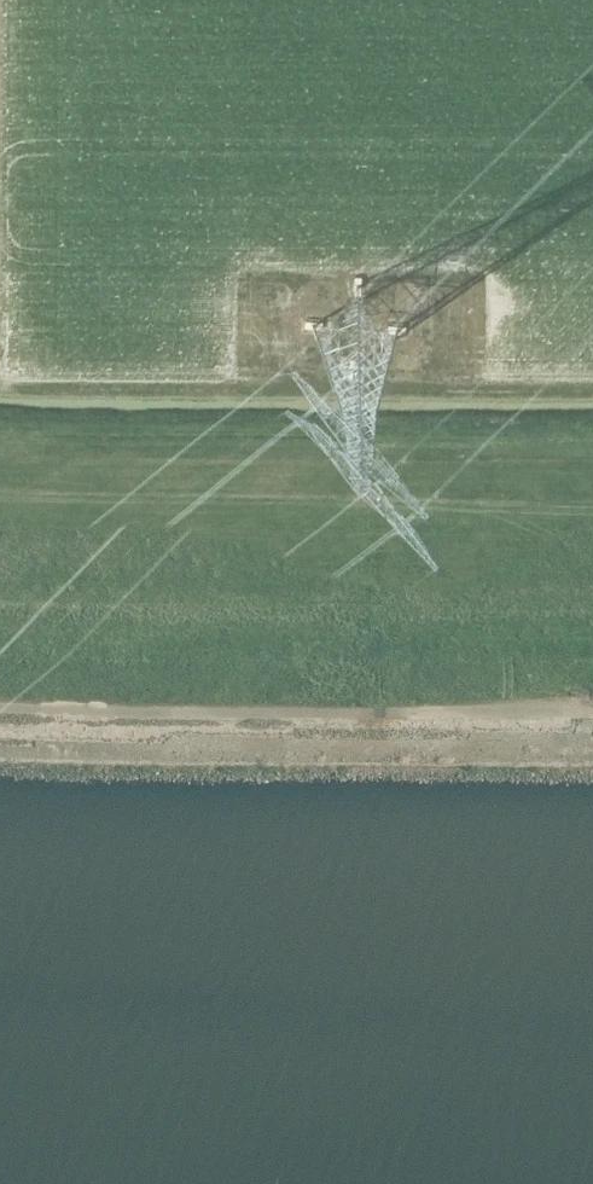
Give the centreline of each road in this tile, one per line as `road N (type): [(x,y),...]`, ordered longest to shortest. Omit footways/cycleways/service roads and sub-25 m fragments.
road 1 (unclassified): [(0,703),(592,709)]
road 2 (track): [(471,708),(592,694)]

